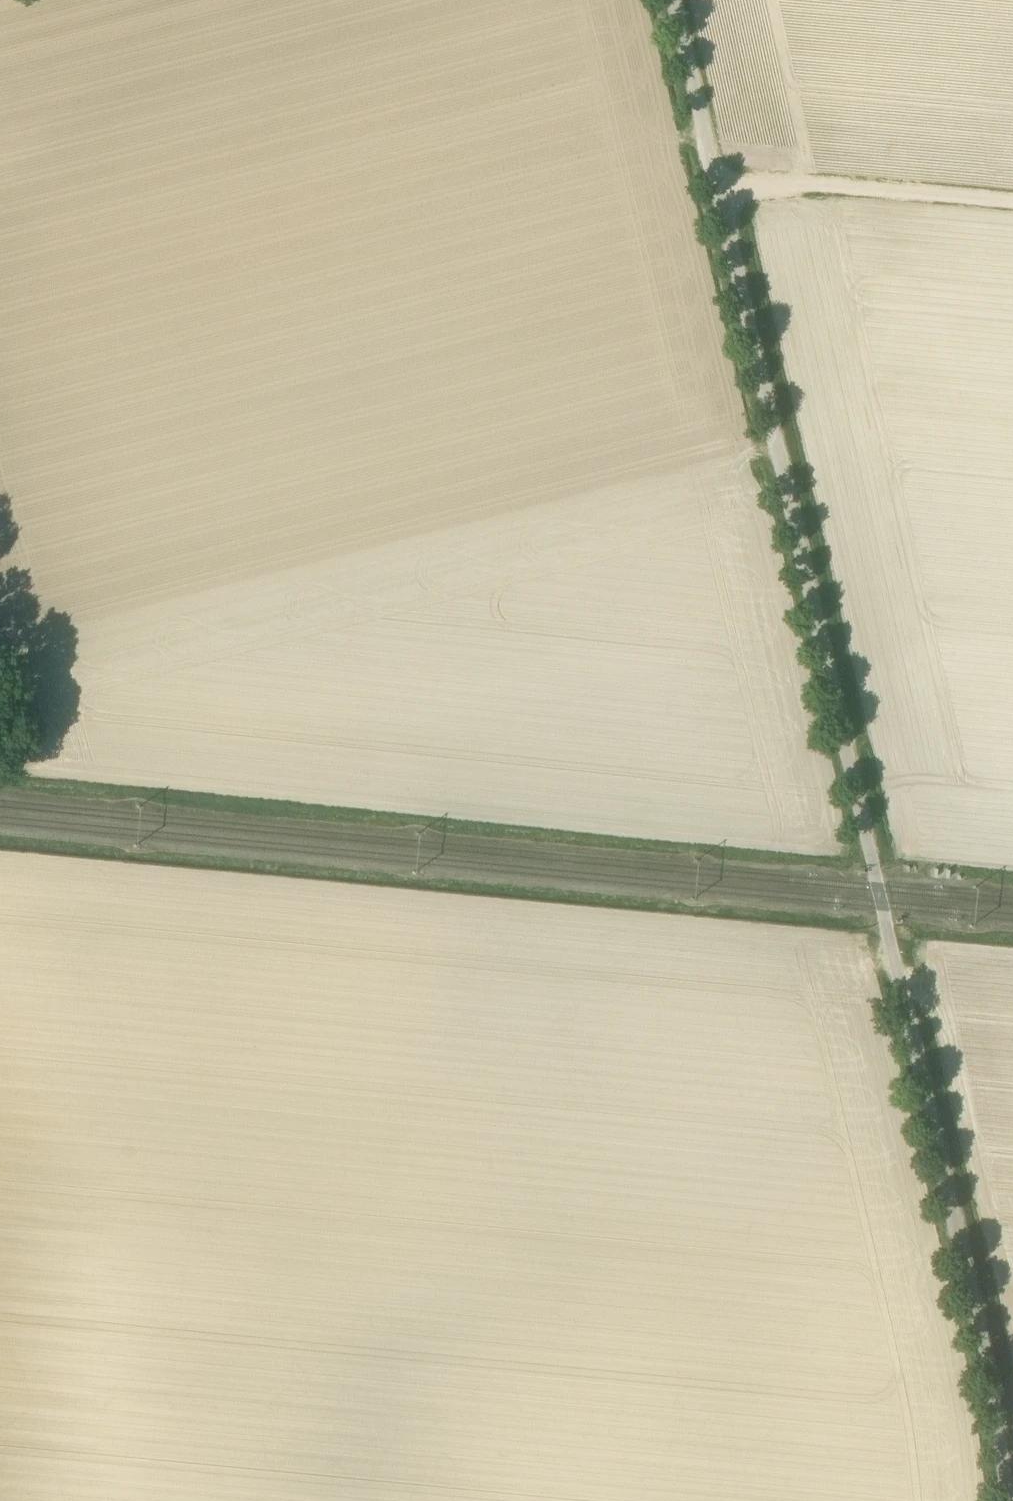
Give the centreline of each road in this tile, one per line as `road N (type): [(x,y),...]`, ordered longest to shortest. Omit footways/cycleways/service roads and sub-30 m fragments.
road 1 (unclassified): [(1009,1500),(995,1364),(675,0)]
road 2 (track): [(1012,191),(803,169),(719,184)]

